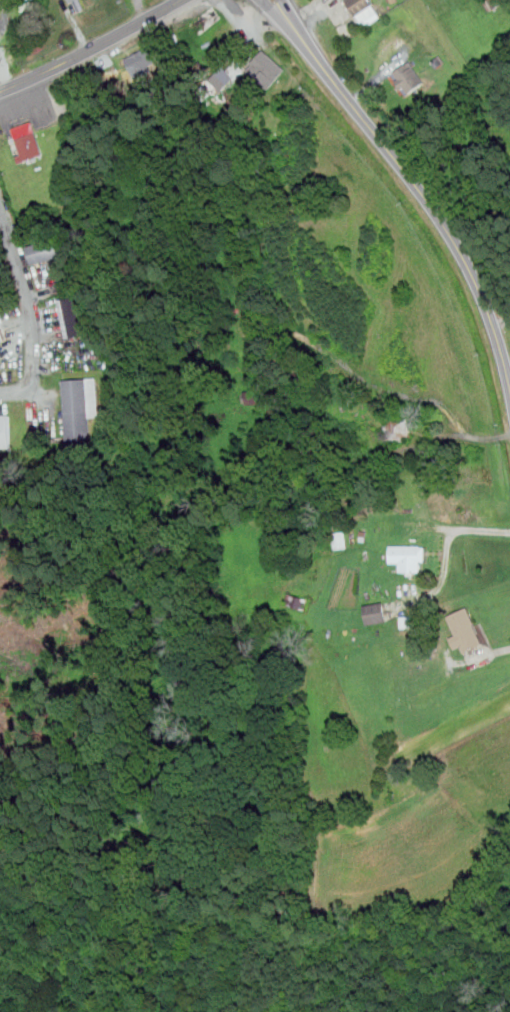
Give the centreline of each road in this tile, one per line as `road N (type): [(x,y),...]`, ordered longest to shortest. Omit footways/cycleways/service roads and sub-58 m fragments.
road 1 (tertiary): [(509,386),(492,323),(444,224),(276,0)]
road 2 (tertiary): [(0,92),(180,0)]

